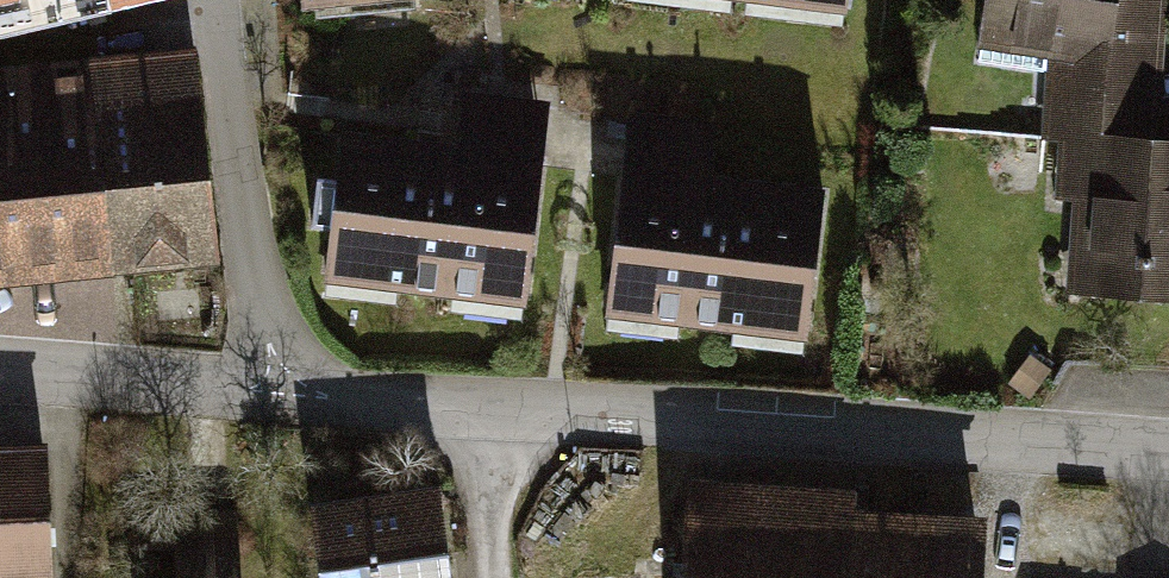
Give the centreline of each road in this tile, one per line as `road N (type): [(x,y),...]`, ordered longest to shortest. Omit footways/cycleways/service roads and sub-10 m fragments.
road 1 (residential): [(1168,454),(488,407)]
road 2 (residential): [(271,392),(269,319),(214,0)]
road 3 (residential): [(271,392),(0,375)]
road 4 (residential): [(488,407),(271,392)]
road 5 (residential): [(492,577),(488,407)]

